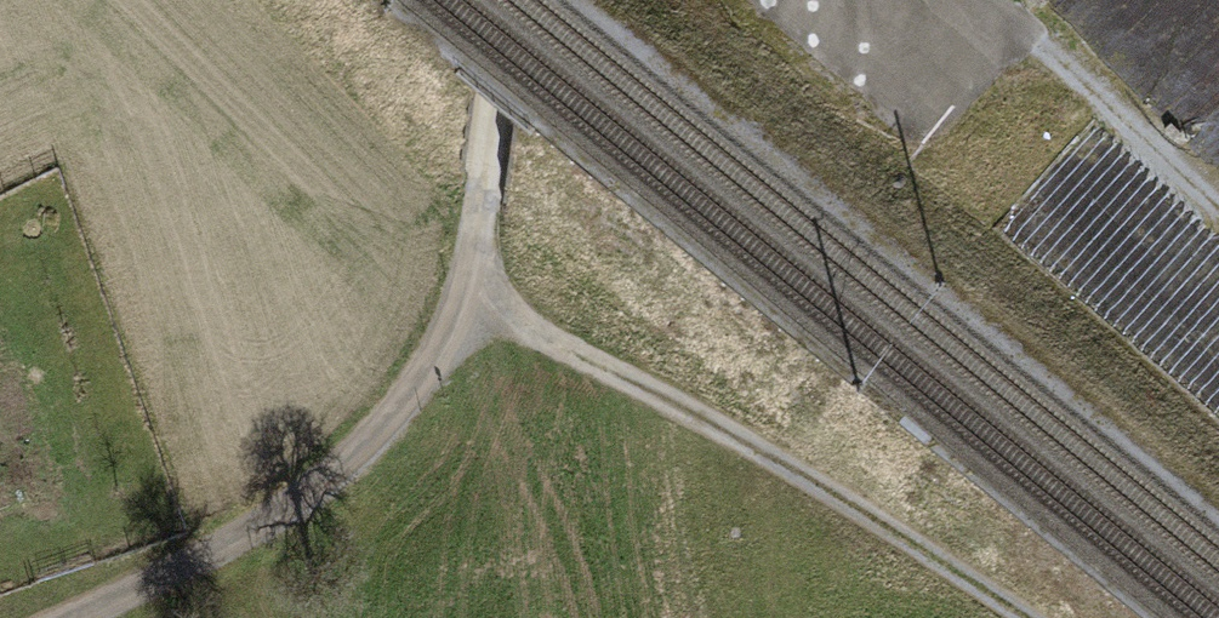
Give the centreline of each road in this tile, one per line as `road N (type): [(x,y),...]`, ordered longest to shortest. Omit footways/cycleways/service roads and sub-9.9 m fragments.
road 1 (track): [(473,296),(735,435),(1023,617)]
road 2 (track): [(473,296),(434,374),(330,481),(214,554),(83,617)]
road 3 (track): [(995,0),(1218,204)]
road 4 (track): [(515,0),(473,296)]

